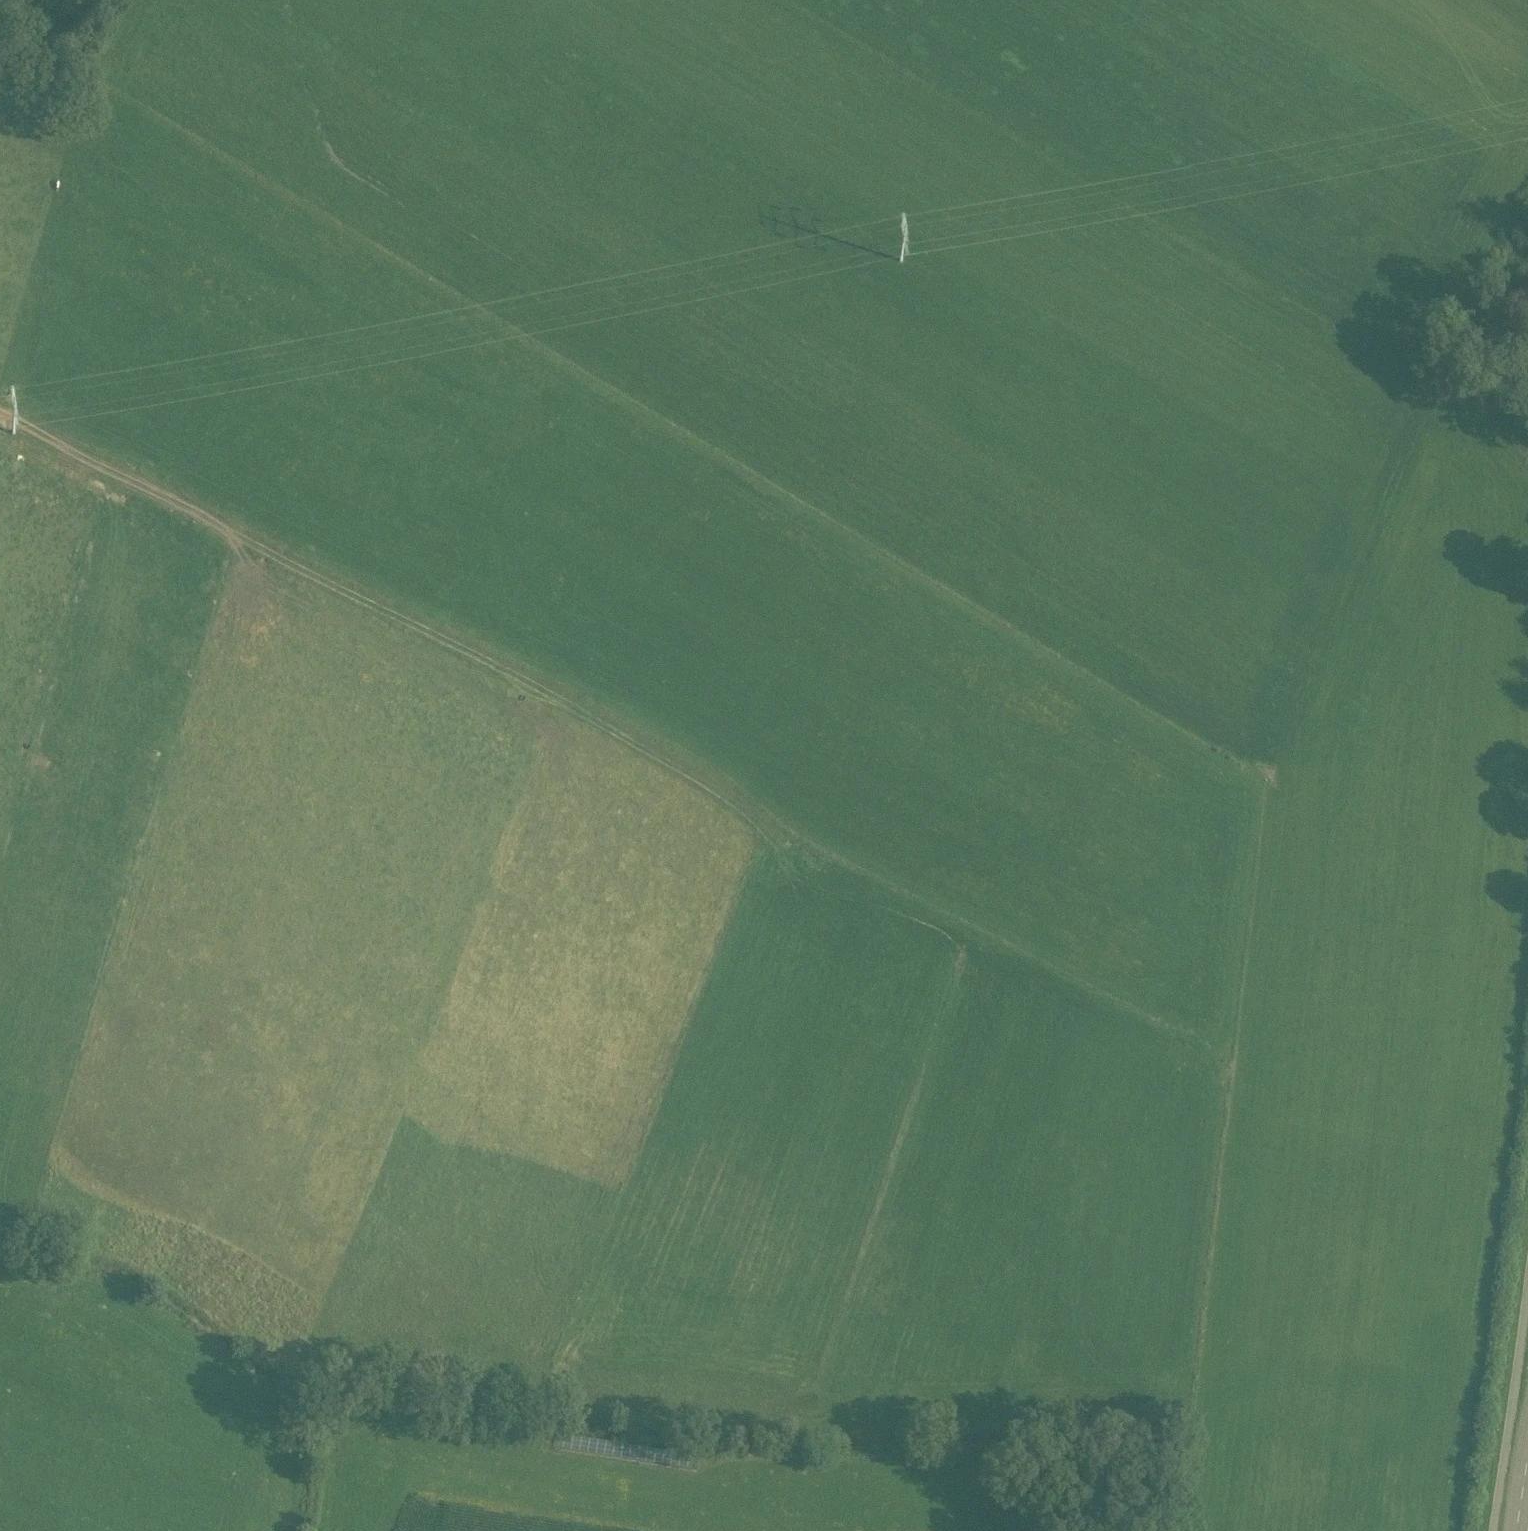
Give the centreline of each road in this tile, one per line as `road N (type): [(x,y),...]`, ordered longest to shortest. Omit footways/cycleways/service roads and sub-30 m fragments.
road 1 (track): [(0,424),(624,733),(758,834),(1226,1069),(1176,1530)]

